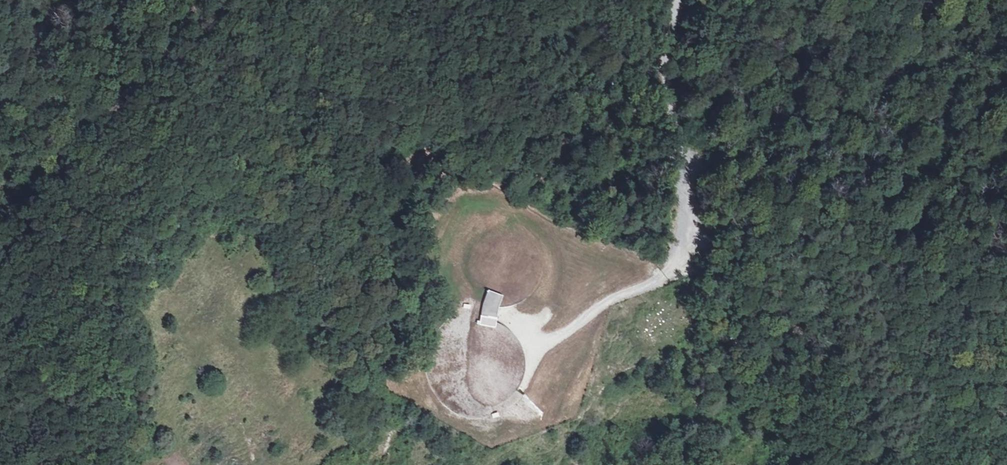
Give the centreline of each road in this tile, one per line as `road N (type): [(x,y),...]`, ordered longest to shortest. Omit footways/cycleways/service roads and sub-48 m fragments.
road 1 (track): [(541,347),(671,272),(684,243),(682,154)]
road 2 (track): [(682,154),(661,55),(672,0)]

